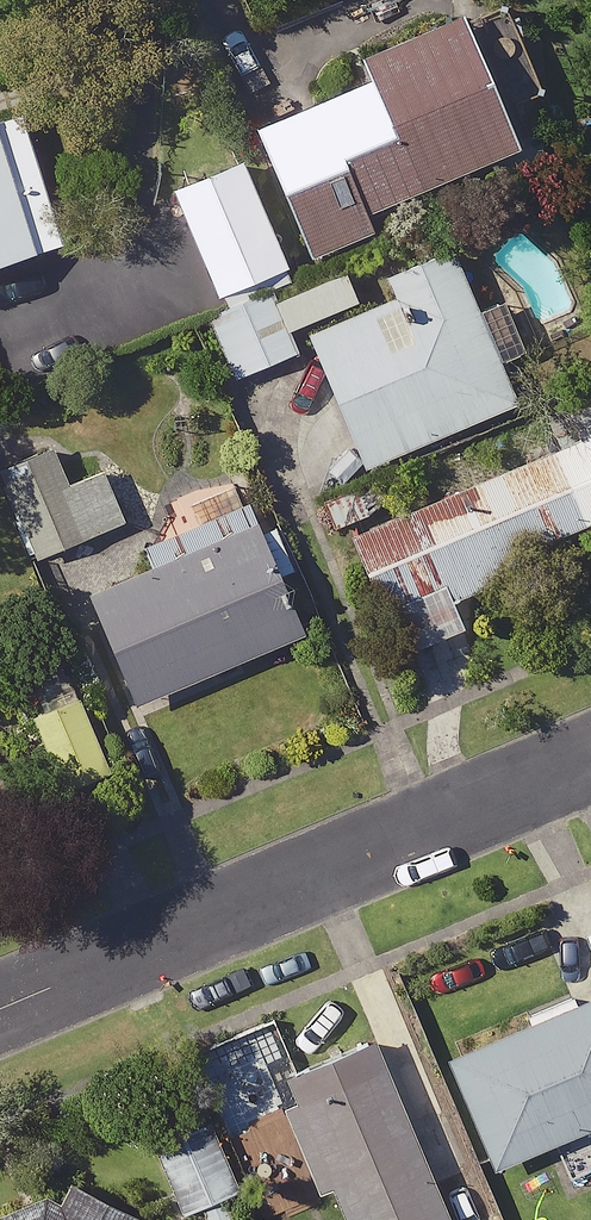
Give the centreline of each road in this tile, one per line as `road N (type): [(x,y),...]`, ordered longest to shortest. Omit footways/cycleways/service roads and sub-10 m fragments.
road 1 (residential): [(0,1010),(590,763)]

